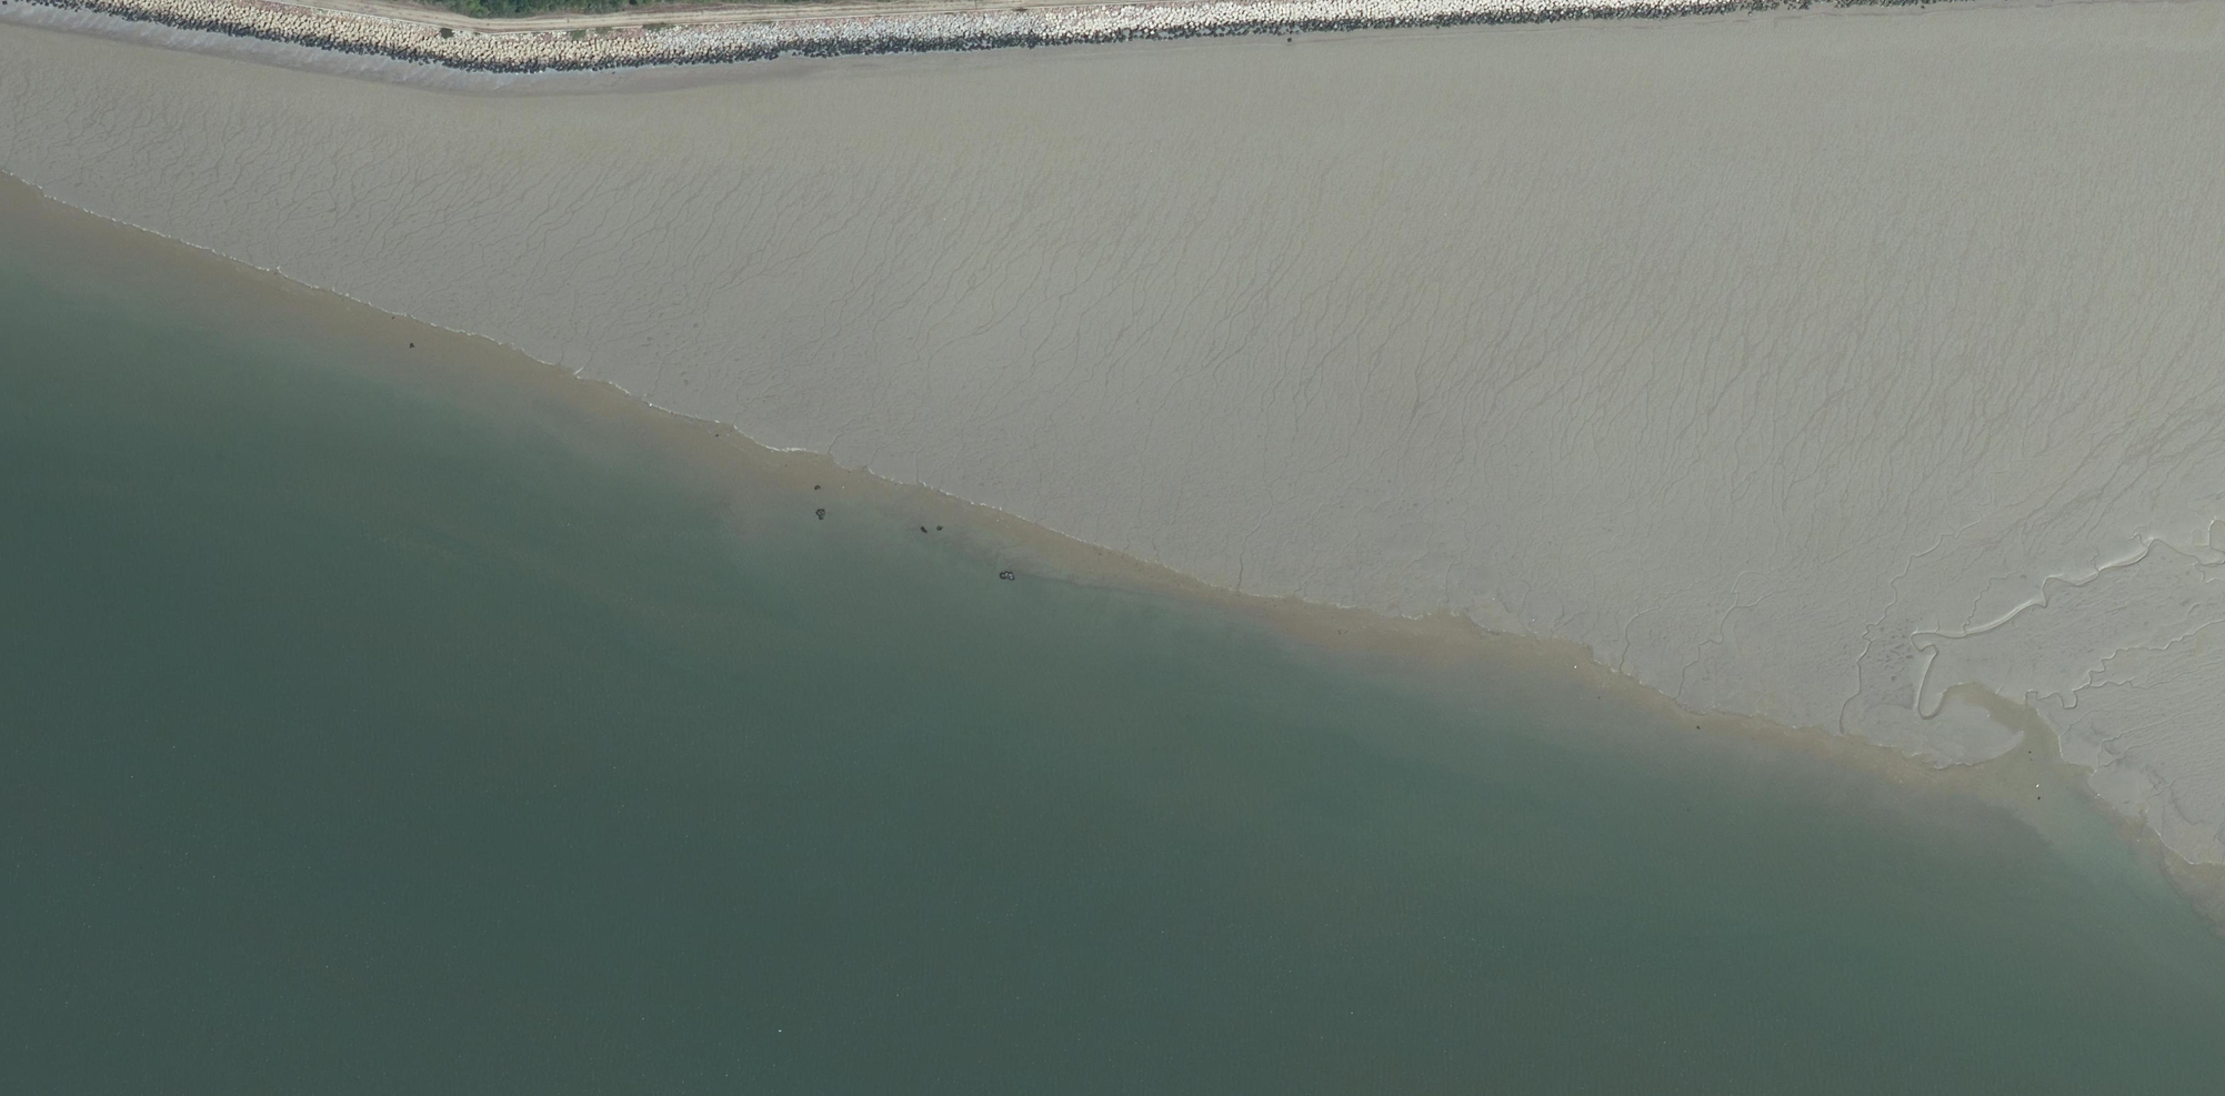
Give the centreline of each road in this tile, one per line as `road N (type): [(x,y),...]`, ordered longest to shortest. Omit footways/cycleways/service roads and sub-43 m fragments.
road 1 (track): [(1012,0),(481,24),(322,0)]

